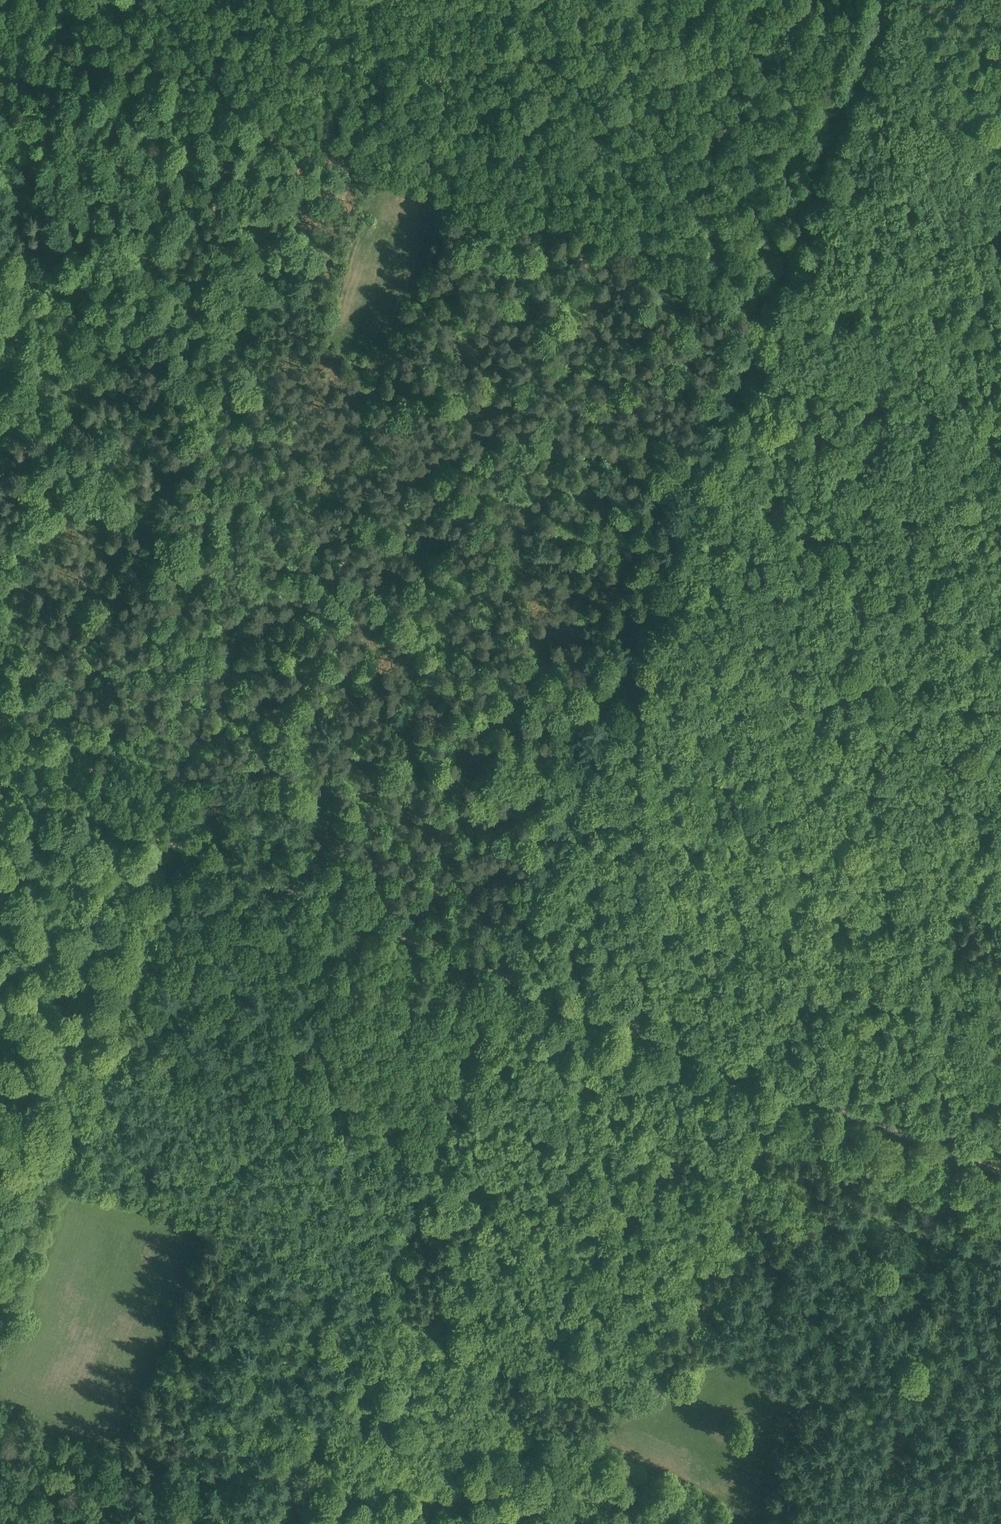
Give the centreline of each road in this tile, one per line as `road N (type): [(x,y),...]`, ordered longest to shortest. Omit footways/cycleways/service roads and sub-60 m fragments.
road 1 (track): [(886,0),(744,329),(504,976)]
road 2 (track): [(285,1523),(504,976)]
road 3 (track): [(504,976),(0,777)]
road 4 (track): [(1000,1176),(504,976)]

